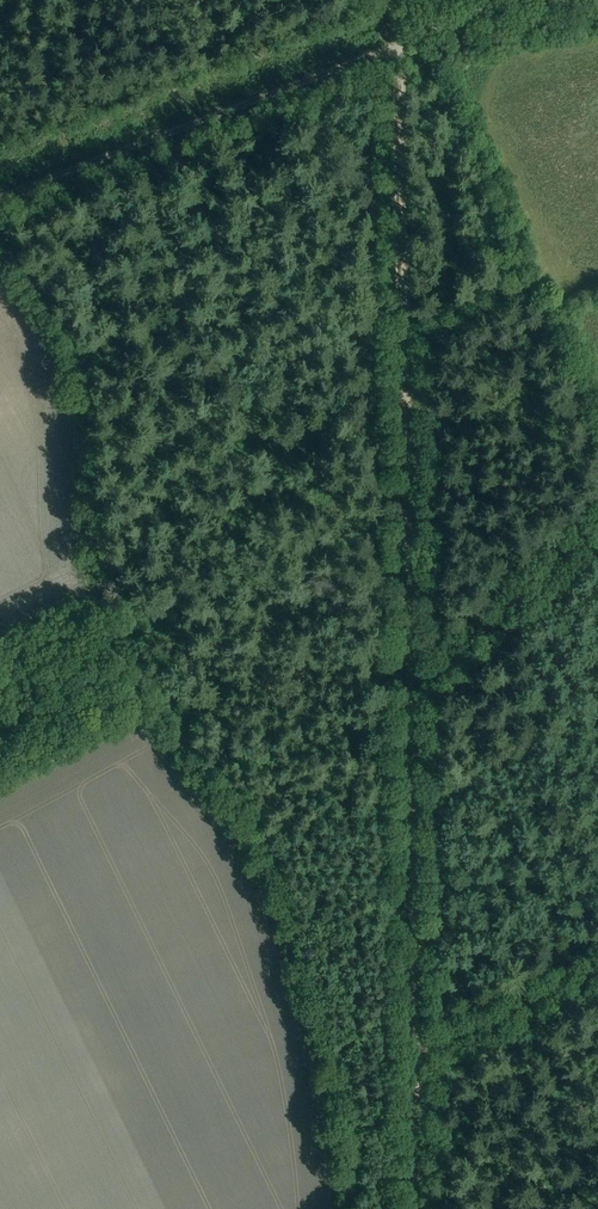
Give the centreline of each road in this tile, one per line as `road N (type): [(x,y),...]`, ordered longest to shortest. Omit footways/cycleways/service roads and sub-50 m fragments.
road 1 (track): [(417,1208),(402,44)]
road 2 (track): [(333,1208),(321,1088),(256,883),(159,749),(105,629),(85,552),(67,388),(40,329),(0,273)]
road 3 (track): [(0,196),(402,44)]
road 4 (track): [(409,682),(597,523)]
road 5 (track): [(415,1052),(597,957)]
road 6 (track): [(402,44),(532,0)]

